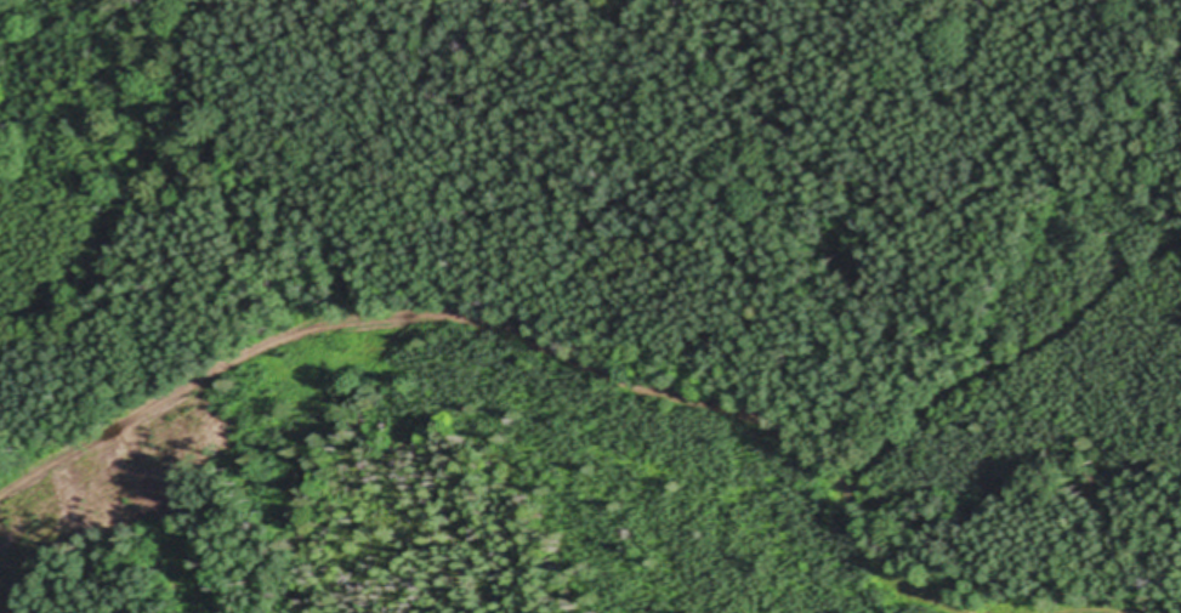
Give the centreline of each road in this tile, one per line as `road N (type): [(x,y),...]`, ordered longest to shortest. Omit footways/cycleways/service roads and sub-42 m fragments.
road 1 (track): [(964,612),(879,563),(839,487),(790,438),(749,415),(621,381),(515,329),(455,312),(307,323)]
road 2 (track): [(839,487),(943,395),(1045,347),(1140,267),(1180,245)]
road 3 (track): [(307,323),(0,492)]

